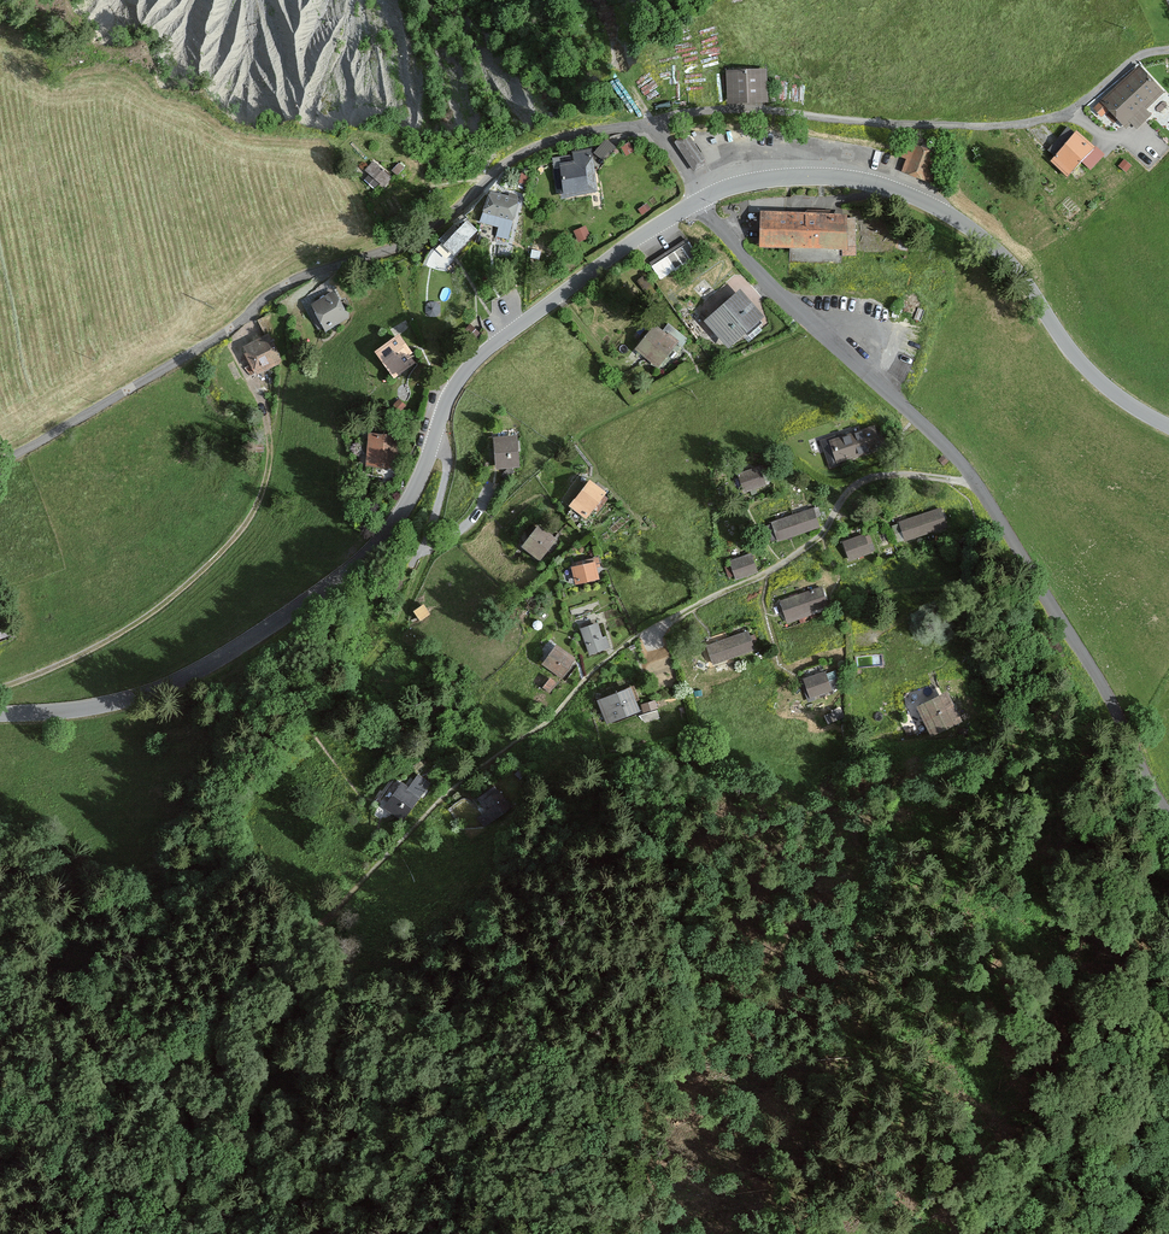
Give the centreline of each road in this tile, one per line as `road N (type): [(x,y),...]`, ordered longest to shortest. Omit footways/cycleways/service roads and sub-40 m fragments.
road 1 (tertiary): [(0,714),(109,705),(166,687),(229,656),(351,573),(410,500),(445,406),(474,363),(697,202)]
road 2 (unclassified): [(1168,818),(1120,719),(974,476),(787,302),(697,202)]
road 3 (residential): [(650,123),(524,151),(430,230),(293,280),(229,331),(0,461)]
road 4 (track): [(372,862),(449,788),(548,721),(629,640),(774,570),(818,540),(838,505),(867,480),(974,476)]
road 5 (tertiary): [(697,202),(738,185),(814,177),(875,184),(928,203),(1000,252),(1104,386),(1168,427)]
road 6 (residential): [(650,123),(757,109),(858,124),(996,125),(1069,112)]
road 7 (track): [(431,549),(389,635),(293,753)]

